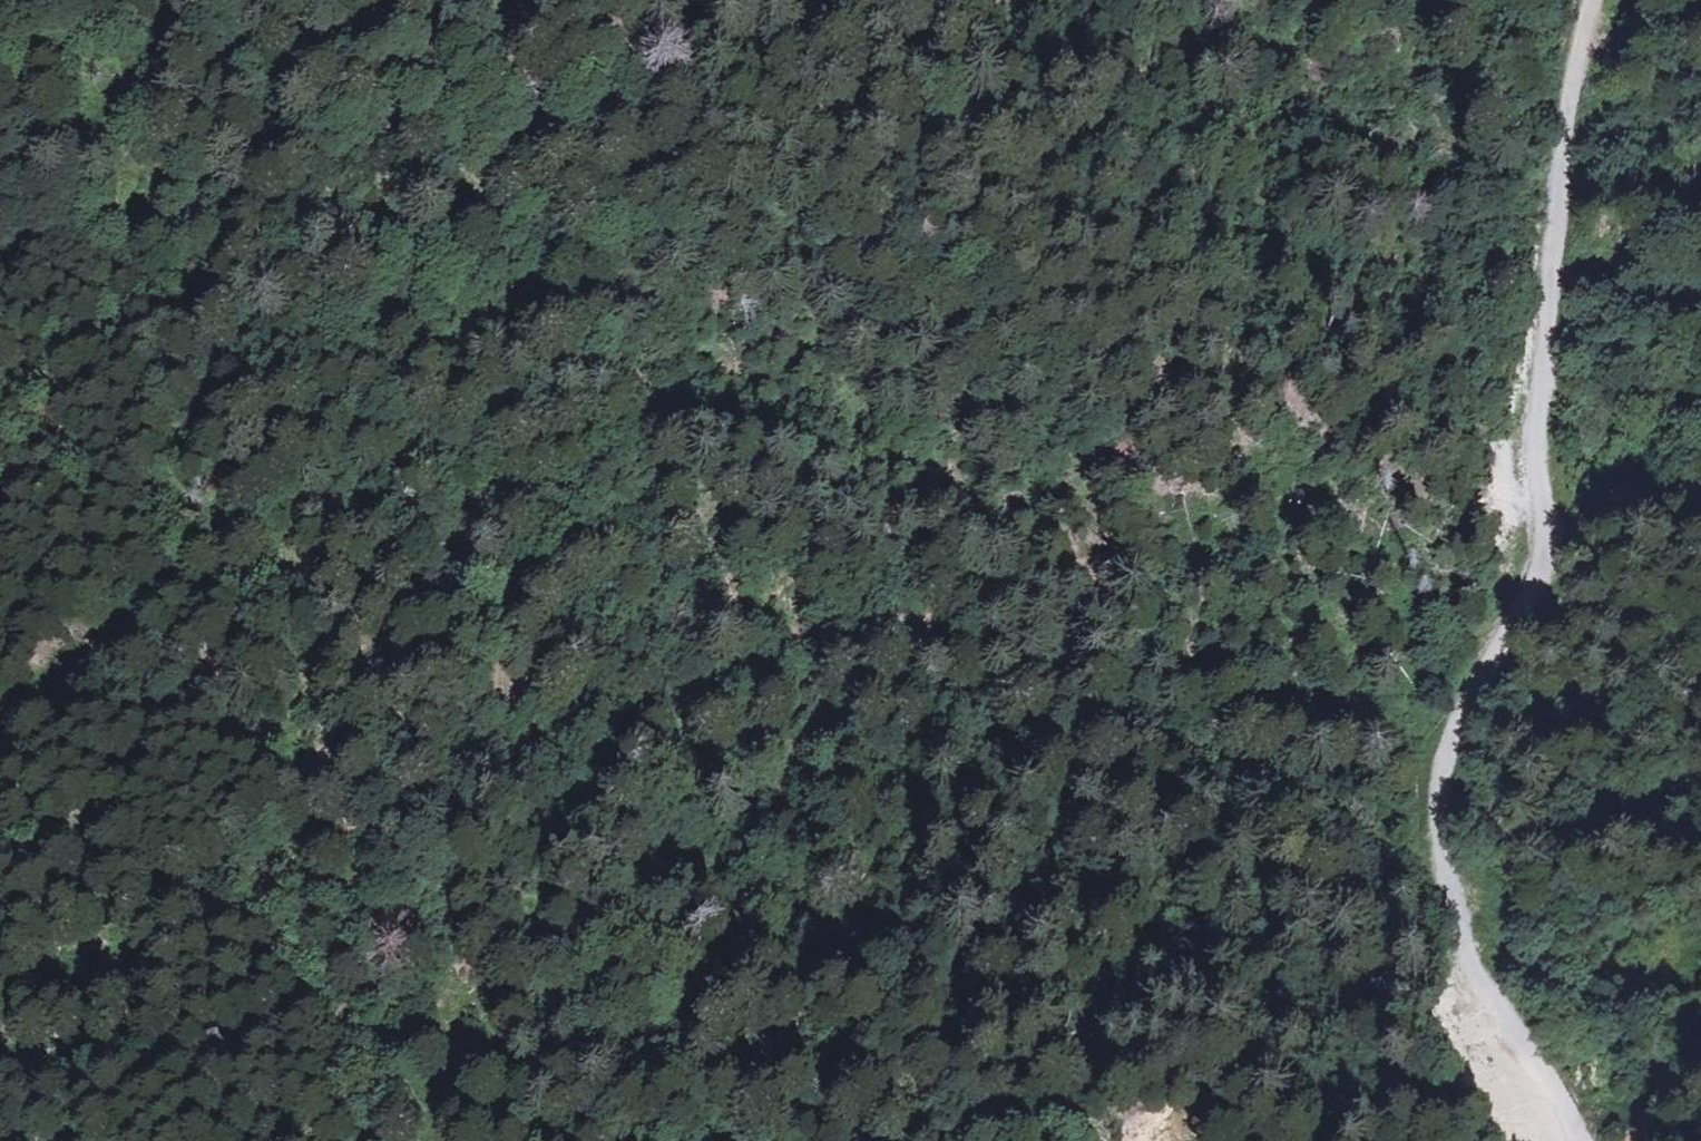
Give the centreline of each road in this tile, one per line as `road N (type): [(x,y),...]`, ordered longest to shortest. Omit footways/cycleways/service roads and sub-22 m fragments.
road 1 (track): [(1584,0),(1512,538),(1477,674),(1430,789),(1467,963),(1536,1047),(1582,1140)]

